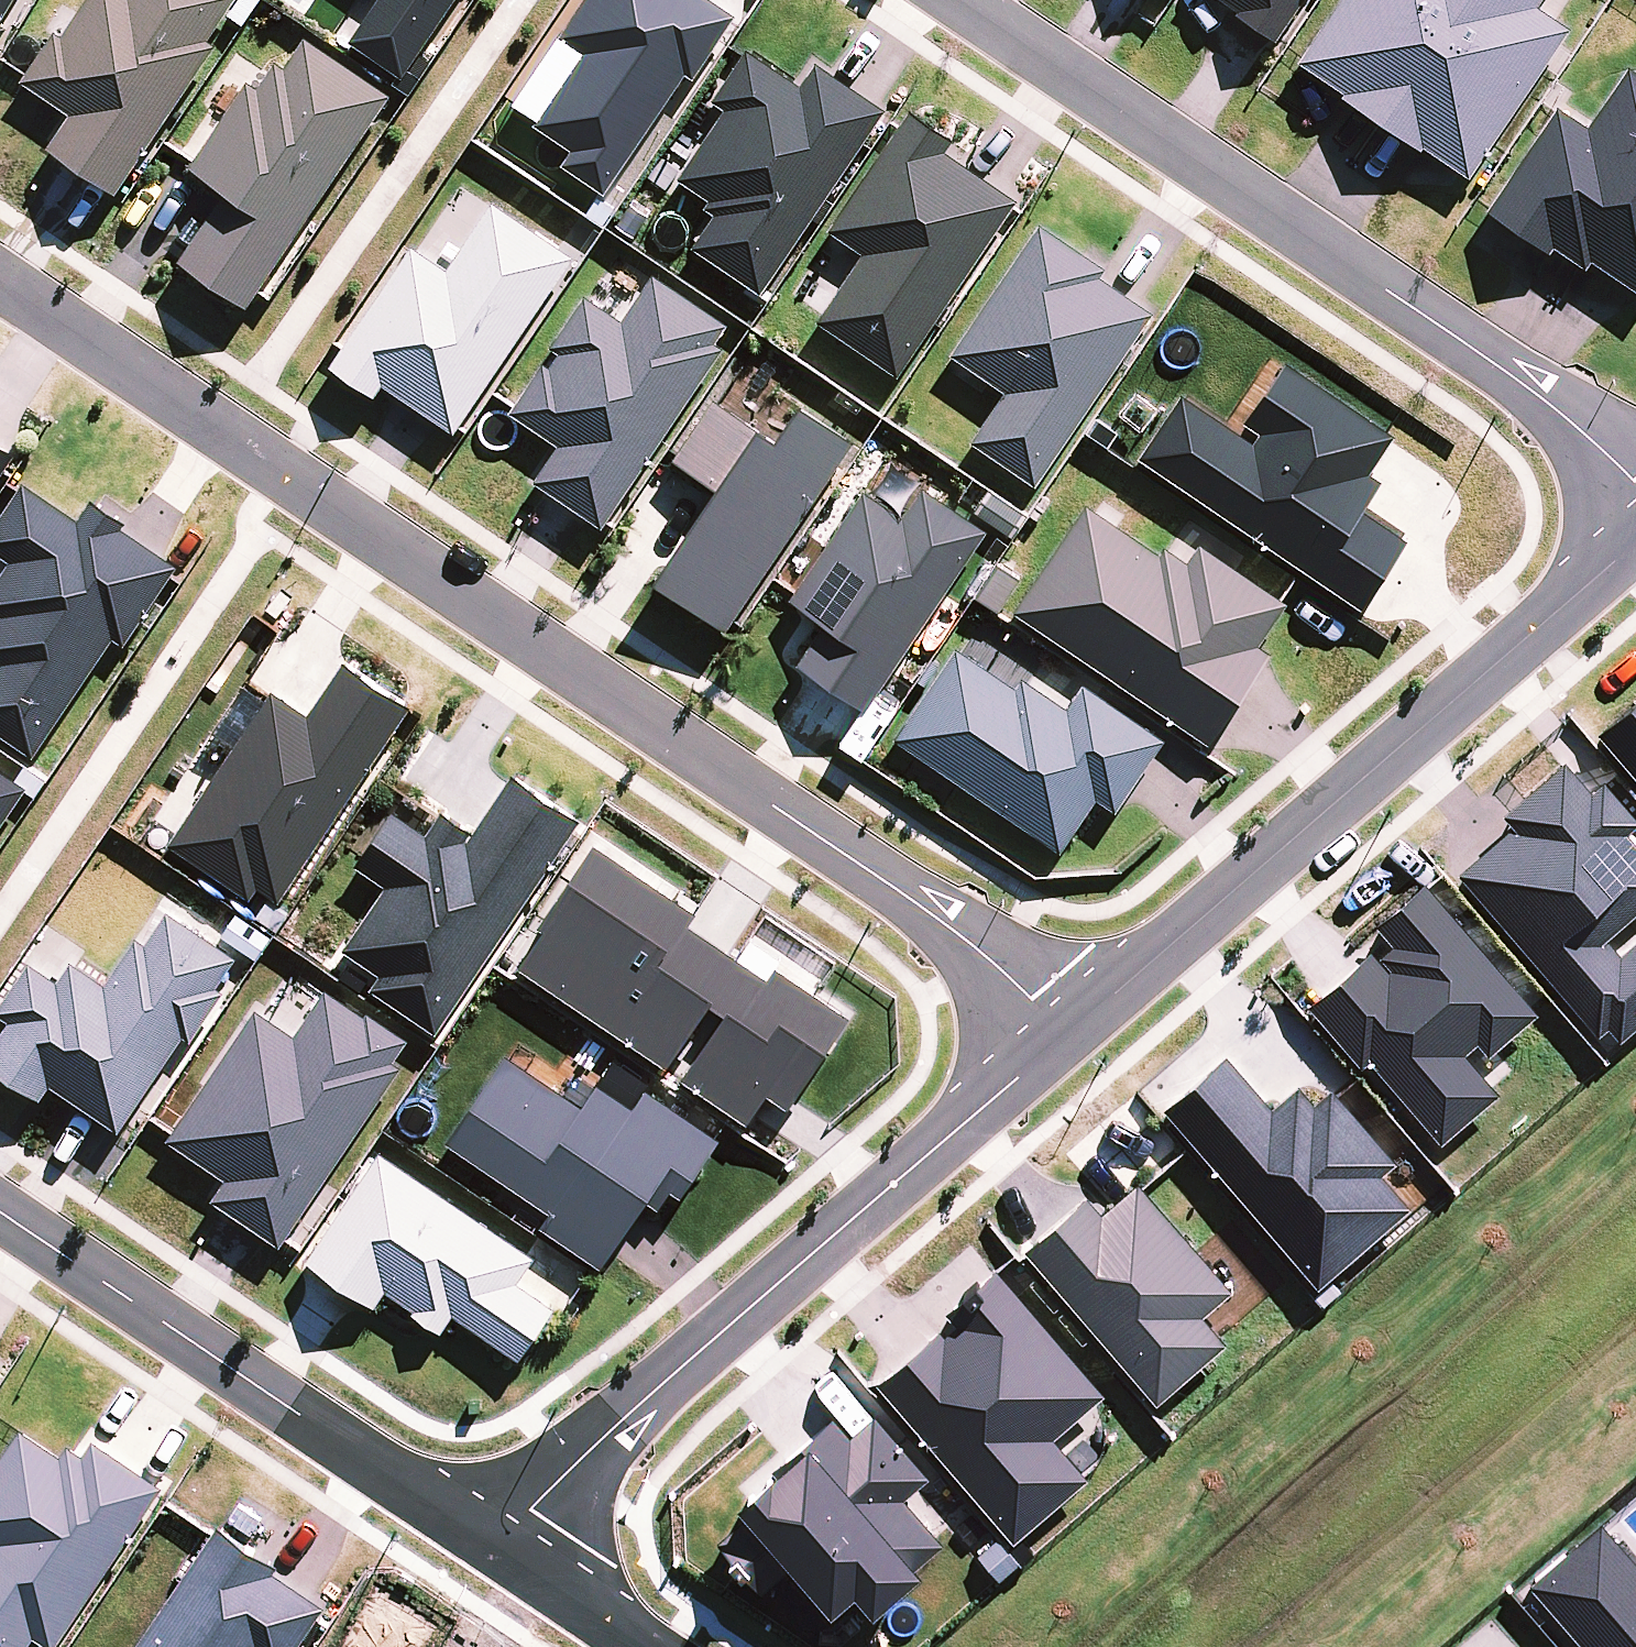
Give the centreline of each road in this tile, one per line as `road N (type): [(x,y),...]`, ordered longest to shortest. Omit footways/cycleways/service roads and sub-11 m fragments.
road 1 (residential): [(0,281),(300,475),(977,949),(1069,1037)]
road 2 (residential): [(964,0),(1529,388),(1635,484)]
road 3 (residential): [(1069,1037),(527,1512),(500,1554)]
road 4 (residential): [(1635,541),(1069,1037)]
road 5 (residential): [(500,1554),(0,1213)]
road 6 (residential): [(638,1646),(500,1554)]

